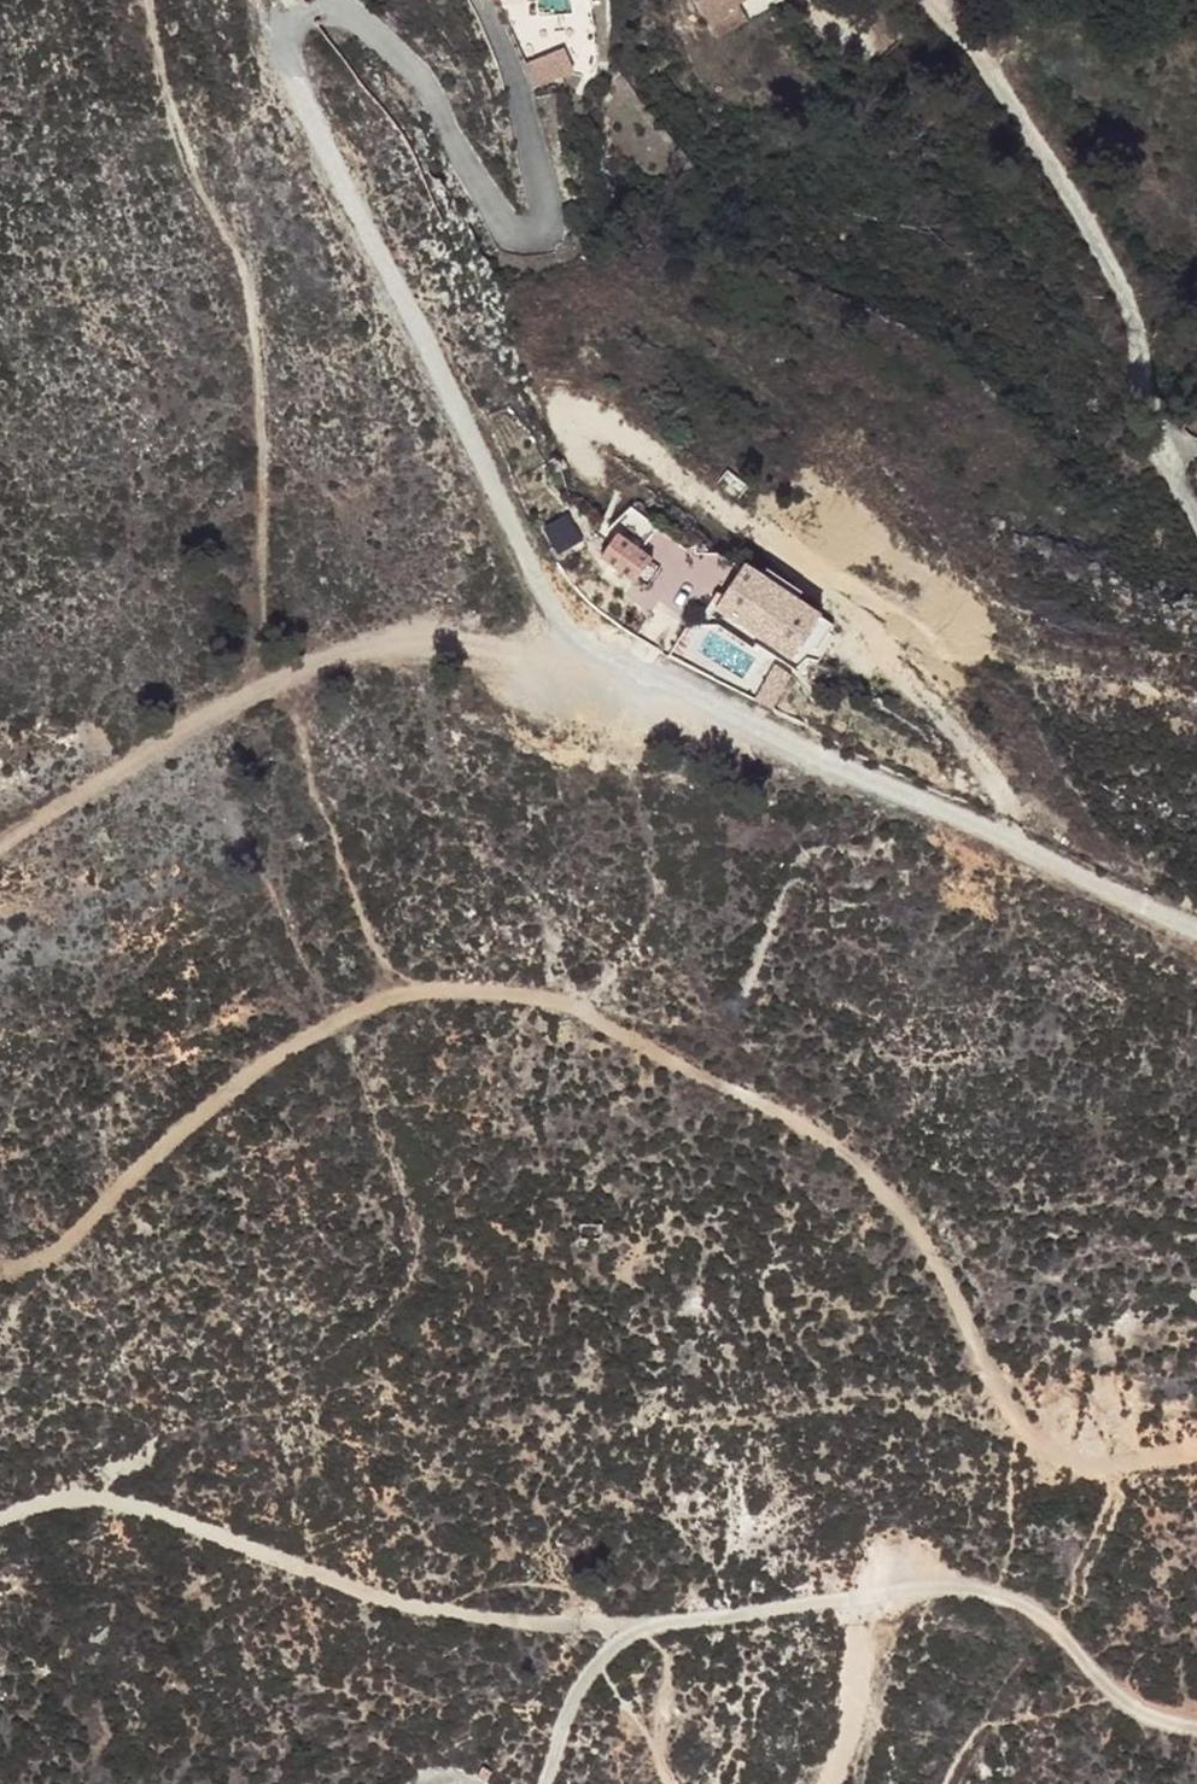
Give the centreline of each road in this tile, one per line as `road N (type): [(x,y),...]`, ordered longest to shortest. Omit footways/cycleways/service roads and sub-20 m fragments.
road 1 (residential): [(1196,933),(623,669),(582,637),(551,605),(252,0)]
road 2 (track): [(0,861),(216,706),(287,666),(365,645),(482,640),(623,669)]
road 3 (residential): [(927,0),(1020,120),(1098,249),(1196,525)]
road 4 (track): [(860,1598),(847,1723),(816,1783)]

